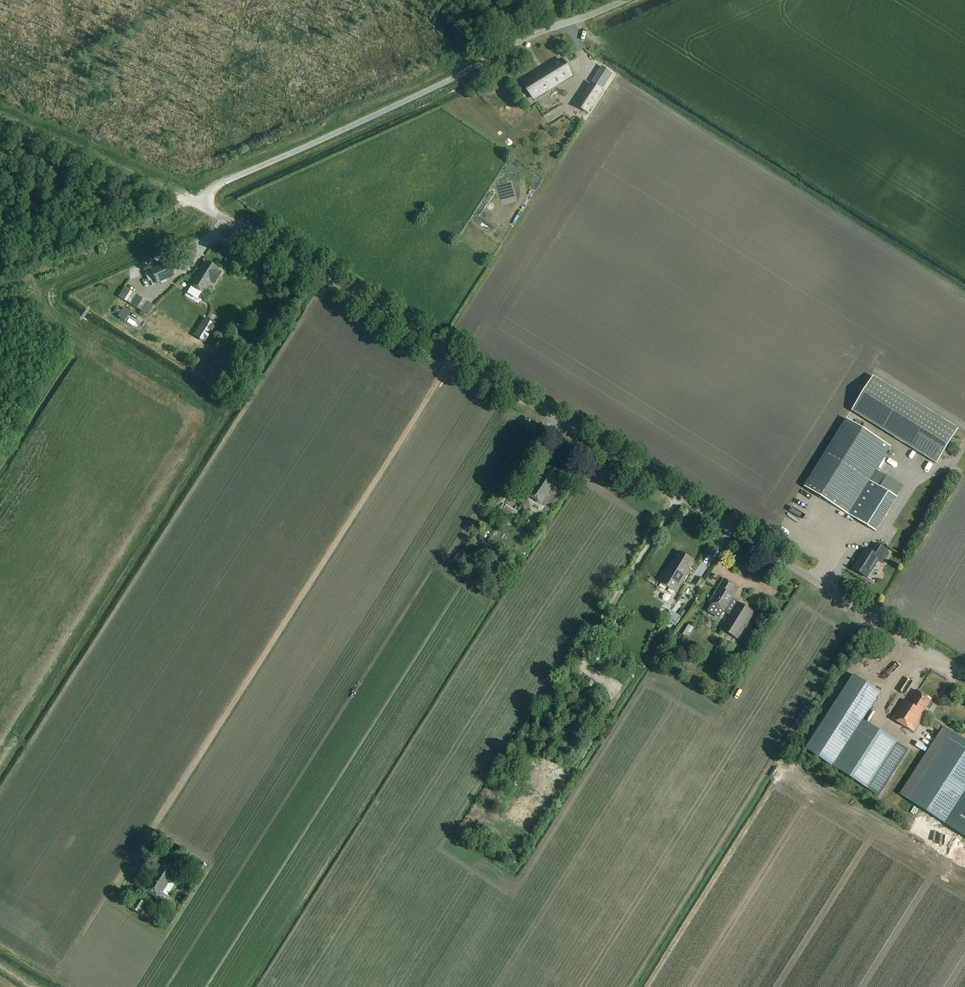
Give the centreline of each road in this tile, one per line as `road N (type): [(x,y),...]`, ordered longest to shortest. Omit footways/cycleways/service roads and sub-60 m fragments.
road 1 (unclassified): [(964,675),(267,238),(195,203)]
road 2 (track): [(207,210),(192,225),(53,291),(61,312),(212,406),(217,419),(0,764)]
road 3 (track): [(454,355),(151,835)]
road 4 (track): [(195,203),(0,115)]

